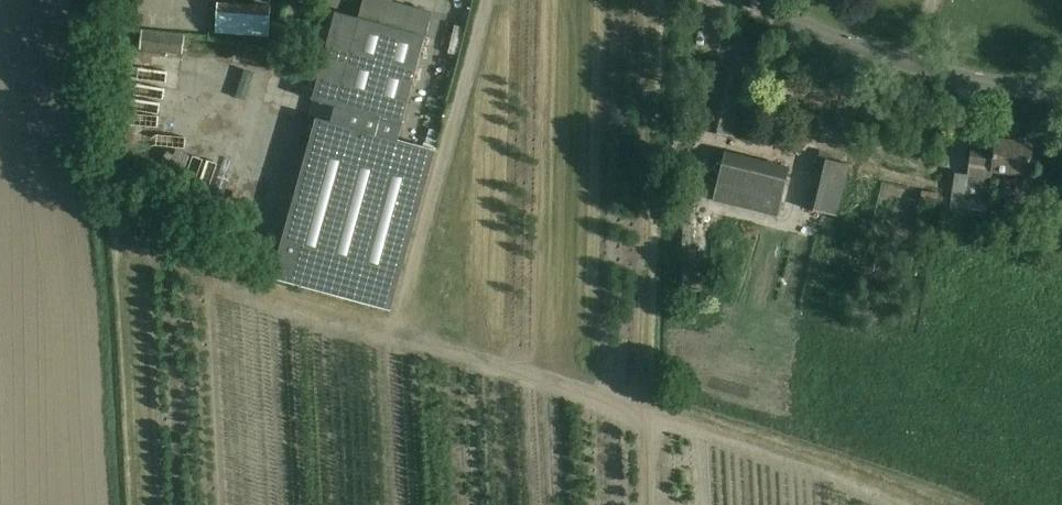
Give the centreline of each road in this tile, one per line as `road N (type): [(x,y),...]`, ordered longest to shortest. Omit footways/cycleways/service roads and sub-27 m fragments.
road 1 (unclassified): [(1061,93),(950,81),(856,50),(750,0)]

